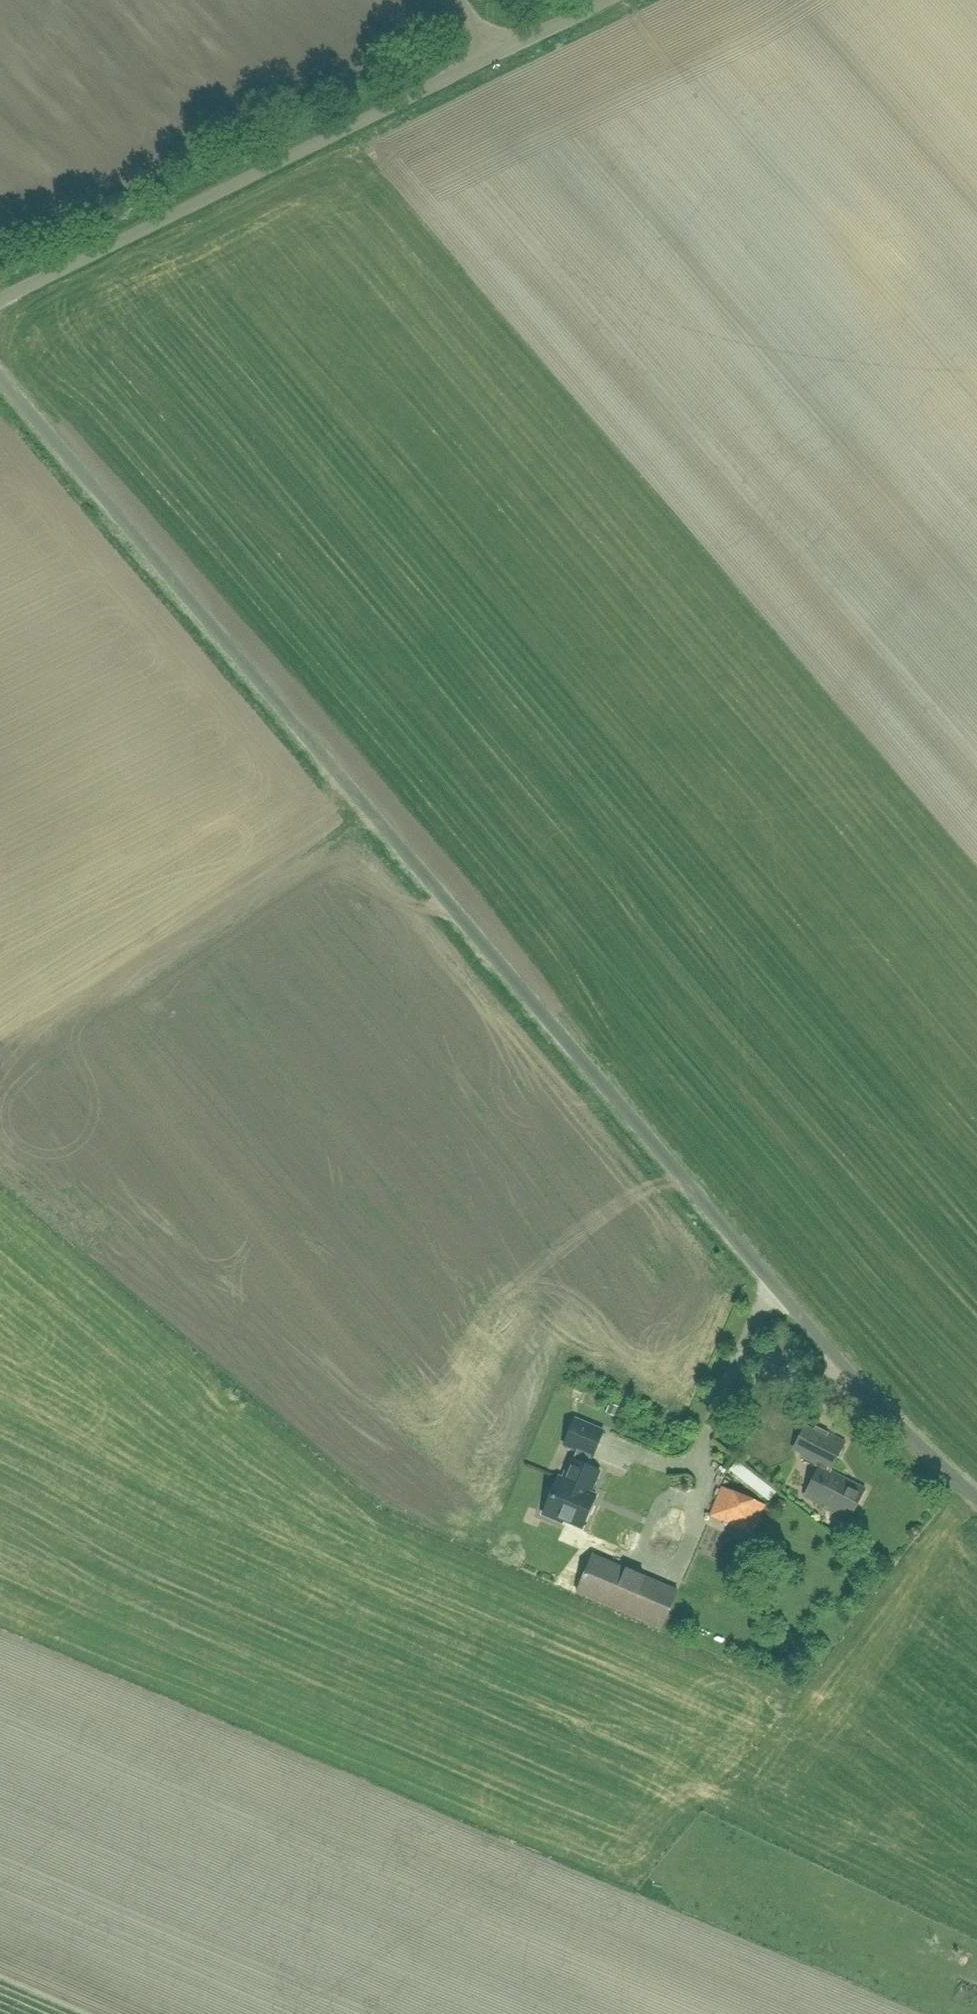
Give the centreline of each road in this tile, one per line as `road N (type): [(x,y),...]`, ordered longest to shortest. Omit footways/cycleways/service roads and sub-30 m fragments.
road 1 (unclassified): [(976,1501),(864,1390),(606,1098),(0,376)]
road 2 (unclassified): [(0,299),(601,0)]

